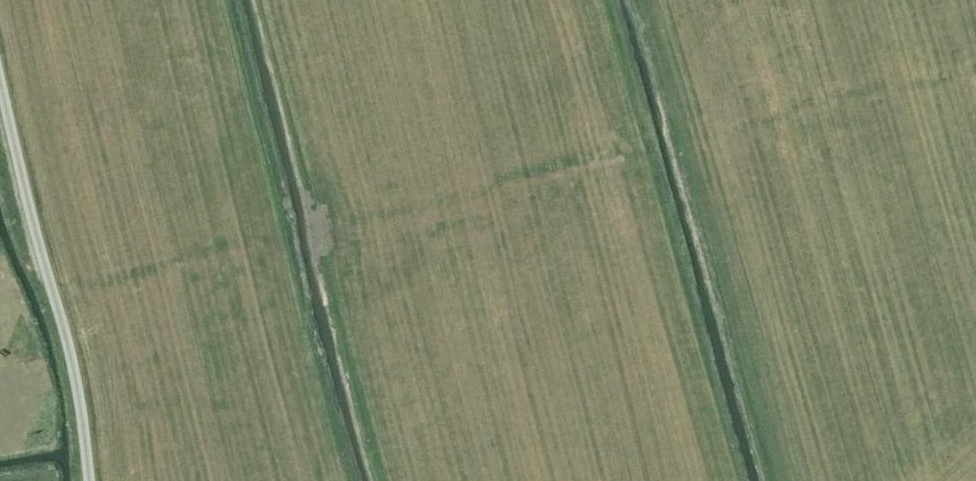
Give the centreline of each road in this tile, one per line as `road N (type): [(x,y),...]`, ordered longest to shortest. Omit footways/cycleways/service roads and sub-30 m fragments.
road 1 (unclassified): [(91,480),(82,414),(0,85)]

